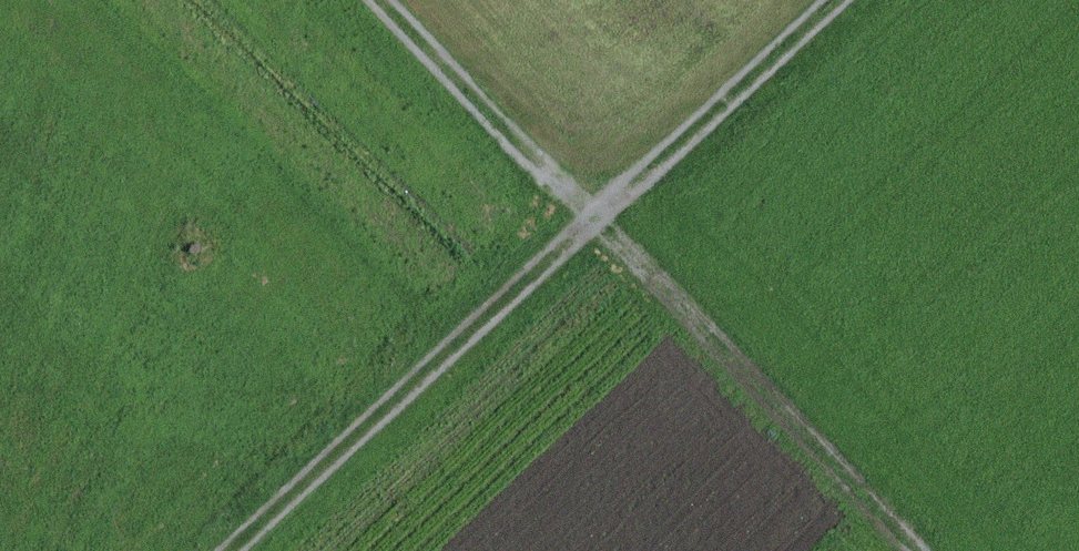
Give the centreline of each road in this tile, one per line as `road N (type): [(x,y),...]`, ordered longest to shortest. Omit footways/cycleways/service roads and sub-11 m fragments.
road 1 (track): [(206,550),(824,0)]
road 2 (track): [(398,0),(933,550)]

